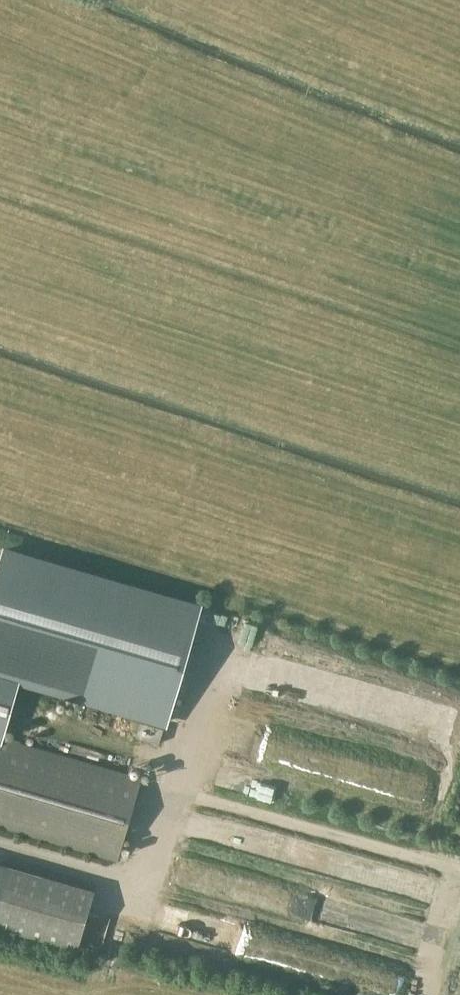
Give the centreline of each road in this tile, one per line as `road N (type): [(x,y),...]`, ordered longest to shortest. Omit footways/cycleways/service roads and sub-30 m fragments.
road 1 (track): [(181,800),(459,868)]

